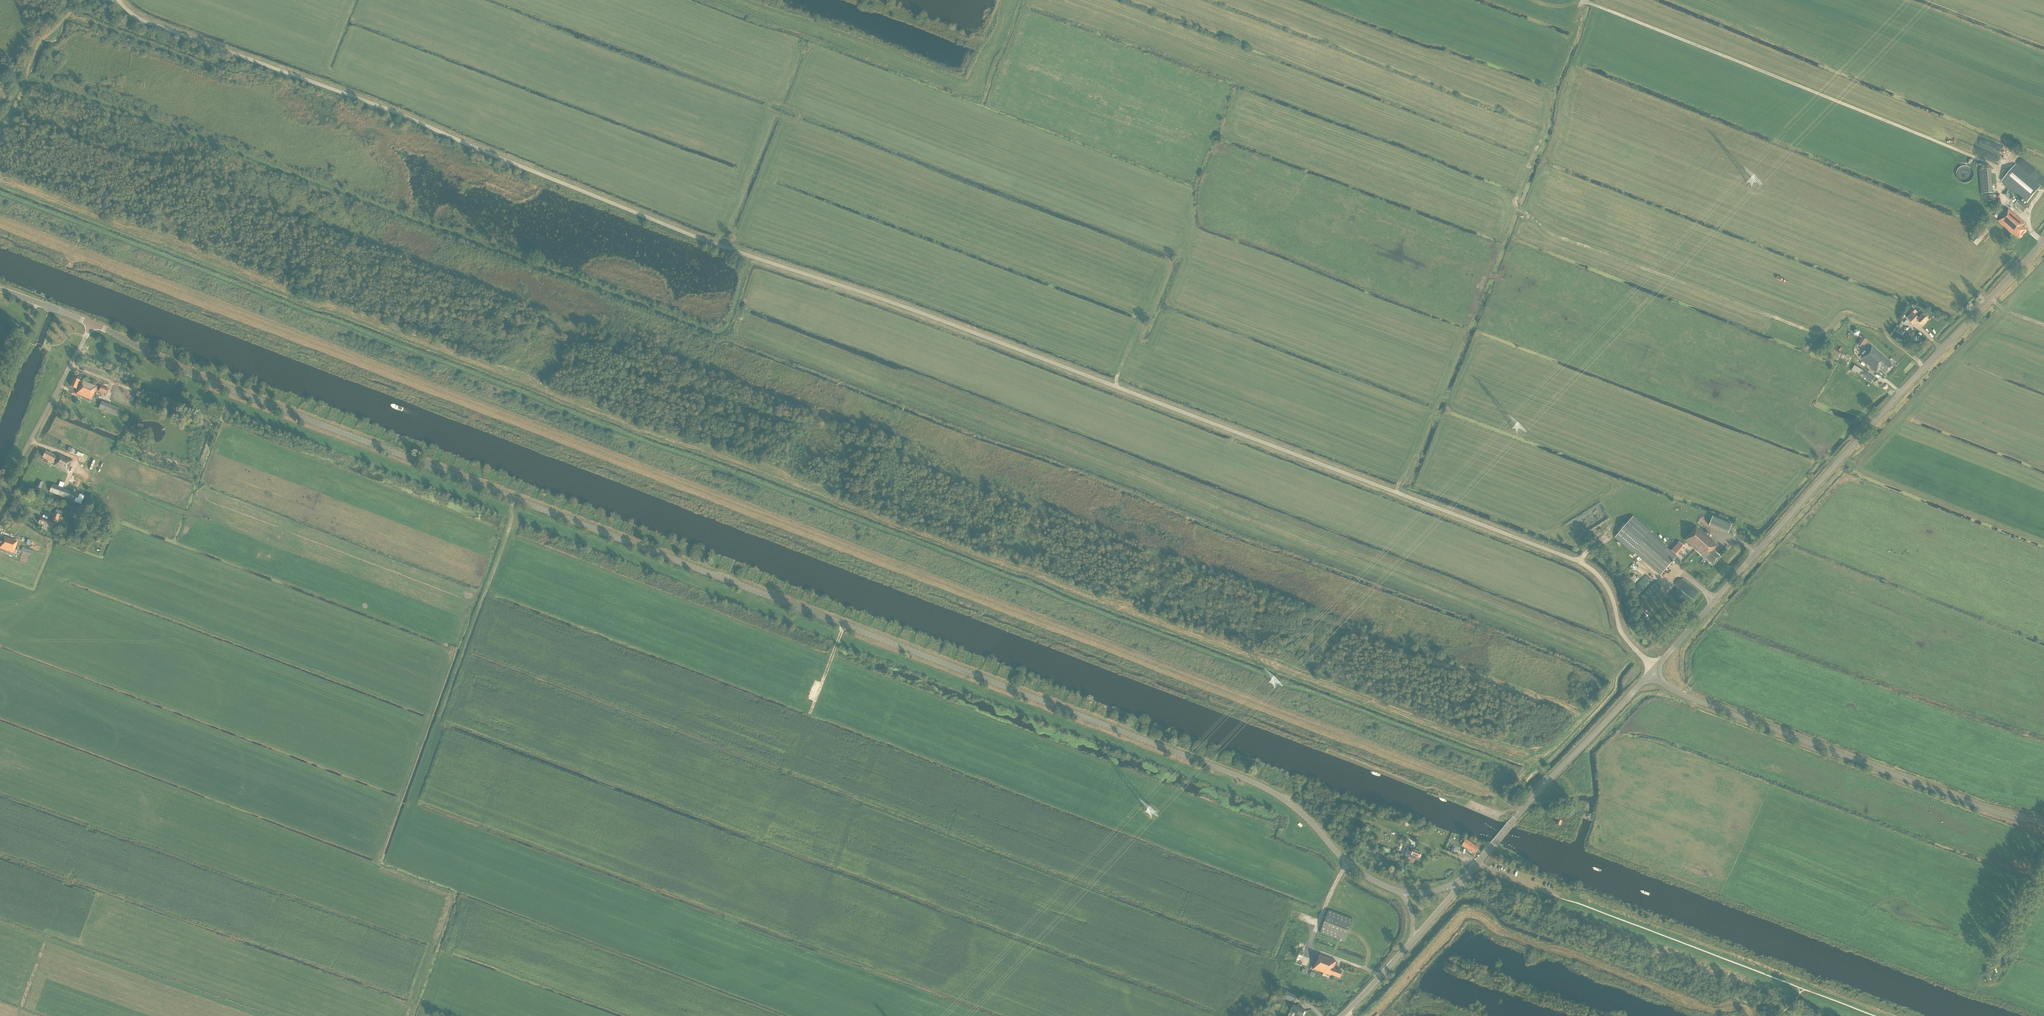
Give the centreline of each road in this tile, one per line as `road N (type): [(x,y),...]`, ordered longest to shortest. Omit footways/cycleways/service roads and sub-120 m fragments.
road 1 (unclassified): [(1653,670),(1622,633),(1602,580),(1577,561),(632,212),(142,20),(119,0)]
road 2 (tertiary): [(1395,890),(1358,871),(1298,810),(1249,780),(274,406),(92,324)]
road 3 (tertiary): [(1653,670),(2043,238)]
road 4 (tertiary): [(2043,822),(1992,811),(1693,699),(1653,670)]
road 5 (tertiary): [(1477,864),(1653,670)]
road 6 (track): [(1475,867),(1312,800),(1280,796)]
road 7 (unclassified): [(0,489),(92,324)]
road 8 (track): [(1991,979),(2043,863)]

